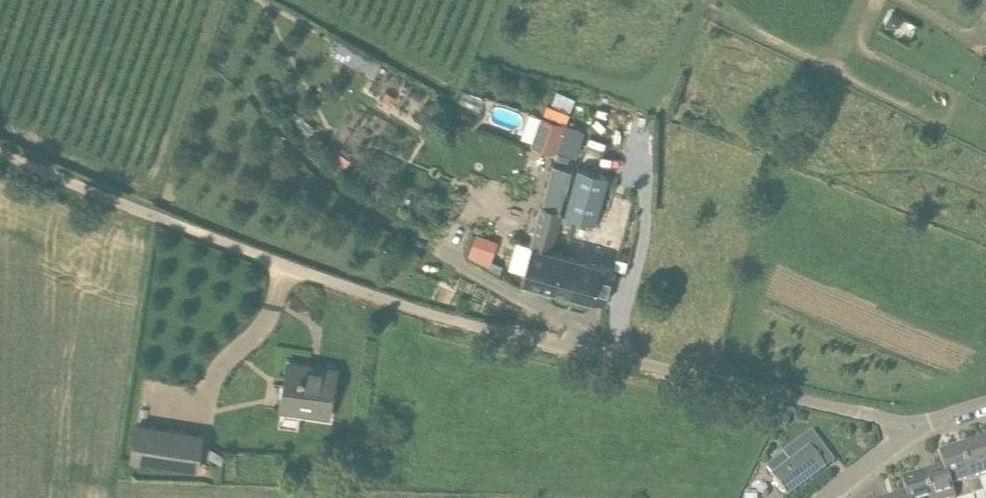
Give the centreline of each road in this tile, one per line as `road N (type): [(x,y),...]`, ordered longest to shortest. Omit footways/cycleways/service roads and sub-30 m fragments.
road 1 (unclassified): [(0,151),(395,303),(909,430)]

